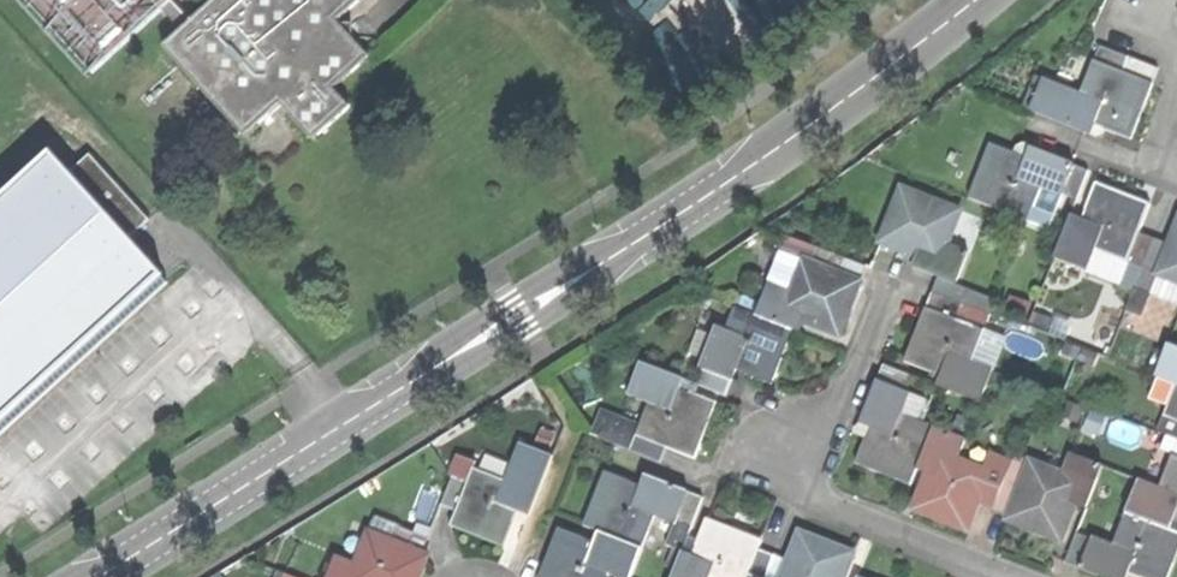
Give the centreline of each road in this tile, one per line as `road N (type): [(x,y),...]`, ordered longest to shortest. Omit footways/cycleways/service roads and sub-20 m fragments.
road 1 (residential): [(99,576),(756,159),(965,0)]
road 2 (residential): [(994,571),(799,491),(796,421)]
road 3 (residential): [(1176,181),(1160,134),(1176,67)]

